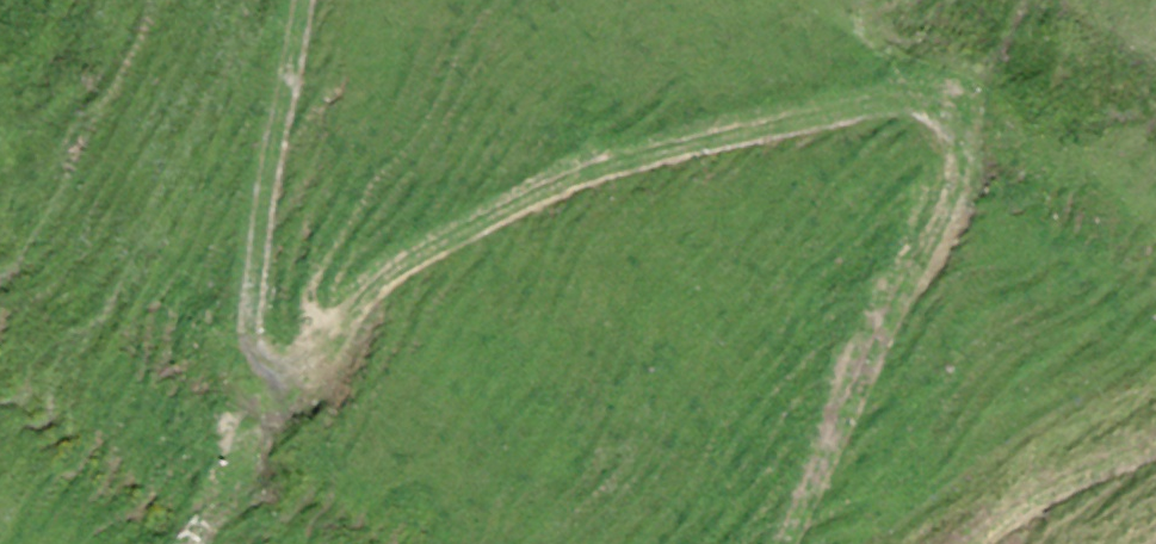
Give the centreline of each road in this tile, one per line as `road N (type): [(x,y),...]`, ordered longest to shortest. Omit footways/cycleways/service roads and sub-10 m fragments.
road 1 (track): [(785,543),(901,291),(943,218),(958,180),(956,116),(936,102),(905,100),(776,118),(575,171),(427,244),(366,288),(298,375),(279,376),(260,369),(250,308),(268,148),(301,0)]
road 2 (track): [(1155,442),(1055,480),(958,543)]
road 3 (track): [(188,543),(260,369)]

